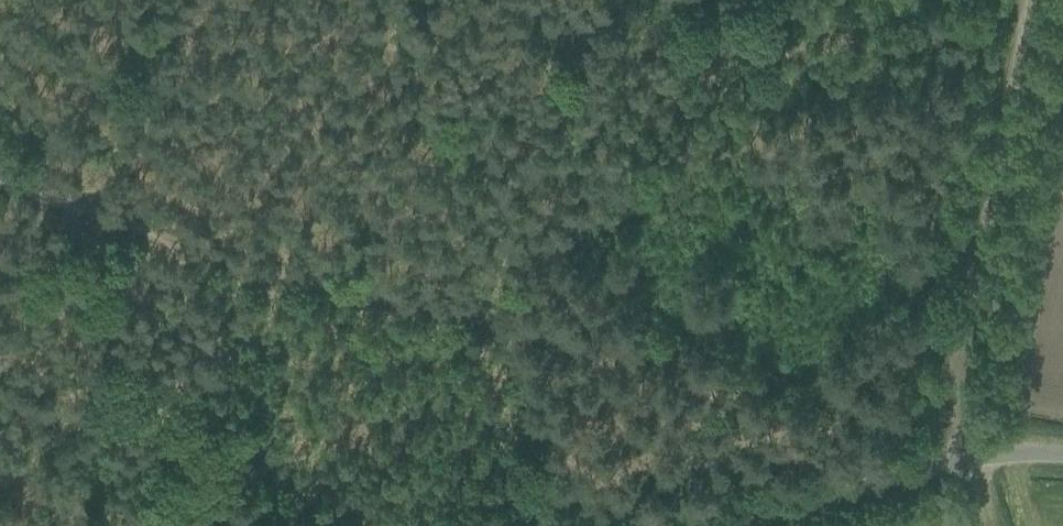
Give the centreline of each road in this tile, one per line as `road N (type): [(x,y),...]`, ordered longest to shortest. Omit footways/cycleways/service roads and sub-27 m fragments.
road 1 (track): [(162,234),(933,417),(973,455)]
road 2 (track): [(933,417),(1018,0)]
road 3 (unclassified): [(712,525),(973,455)]
road 4 (track): [(0,177),(162,234)]

